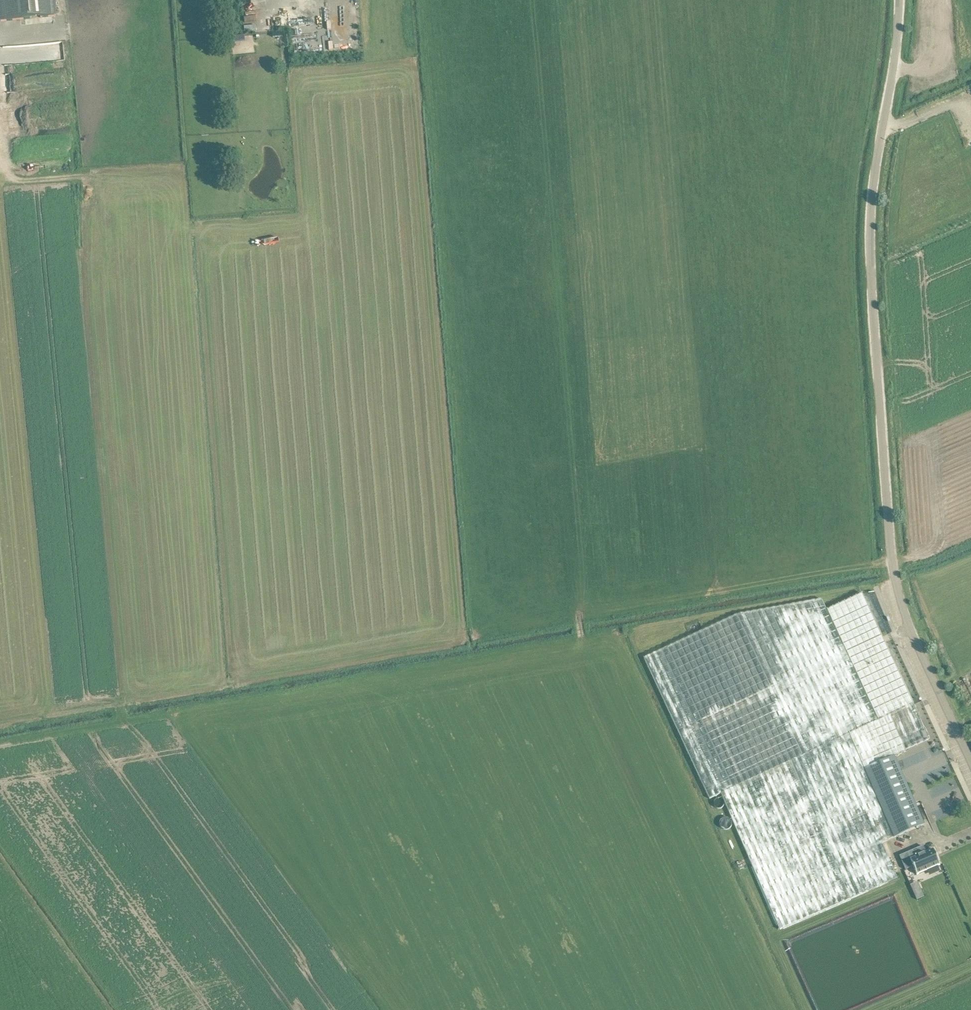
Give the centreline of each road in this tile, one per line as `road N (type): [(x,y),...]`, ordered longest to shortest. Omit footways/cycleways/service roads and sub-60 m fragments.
road 1 (unclassified): [(970,762),(912,636),(891,561),(870,226),(898,0)]

